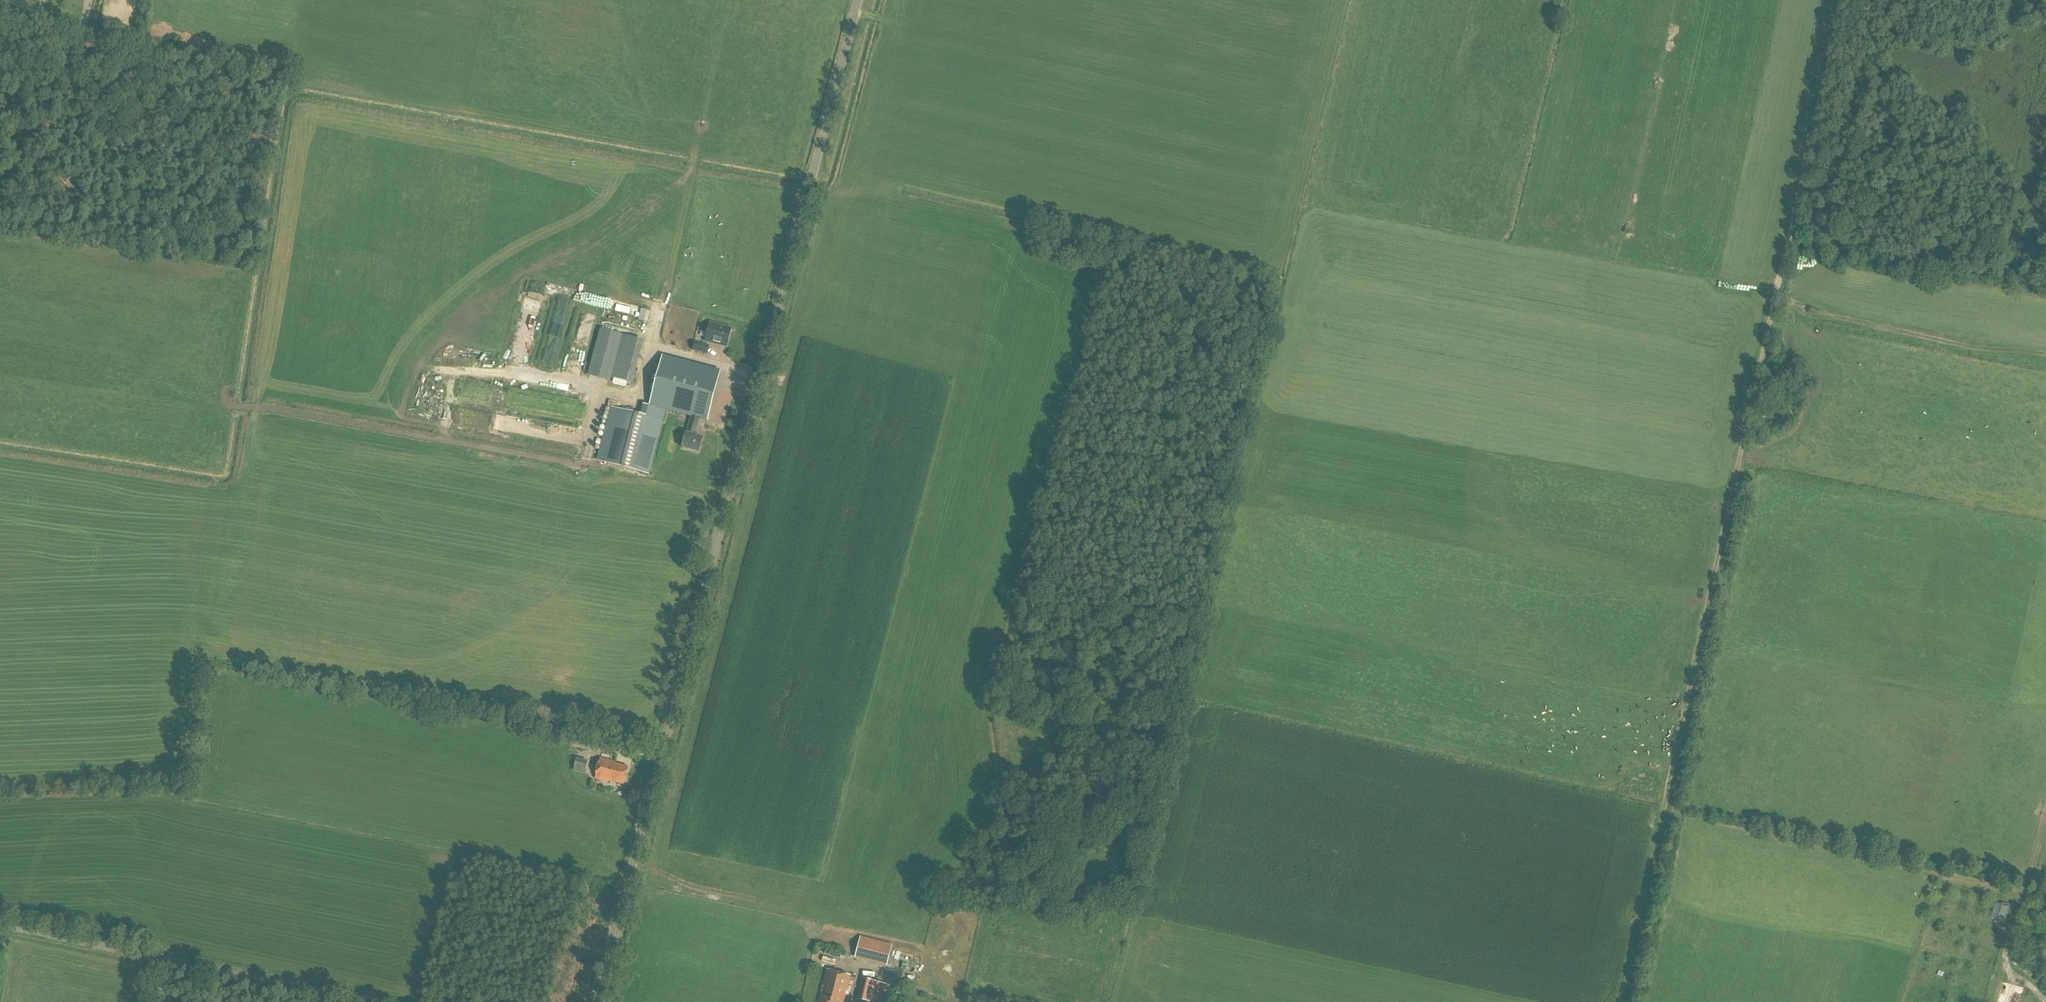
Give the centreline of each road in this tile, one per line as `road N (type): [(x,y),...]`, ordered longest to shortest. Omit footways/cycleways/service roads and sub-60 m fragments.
road 1 (unclassified): [(601,1001),(859,0)]
road 2 (track): [(1841,0),(1624,1001)]
road 3 (unclassified): [(0,926),(377,1001)]
road 4 (track): [(1776,295),(1847,318),(2045,354)]
road 5 (track): [(2045,999),(2006,956),(2033,859)]

